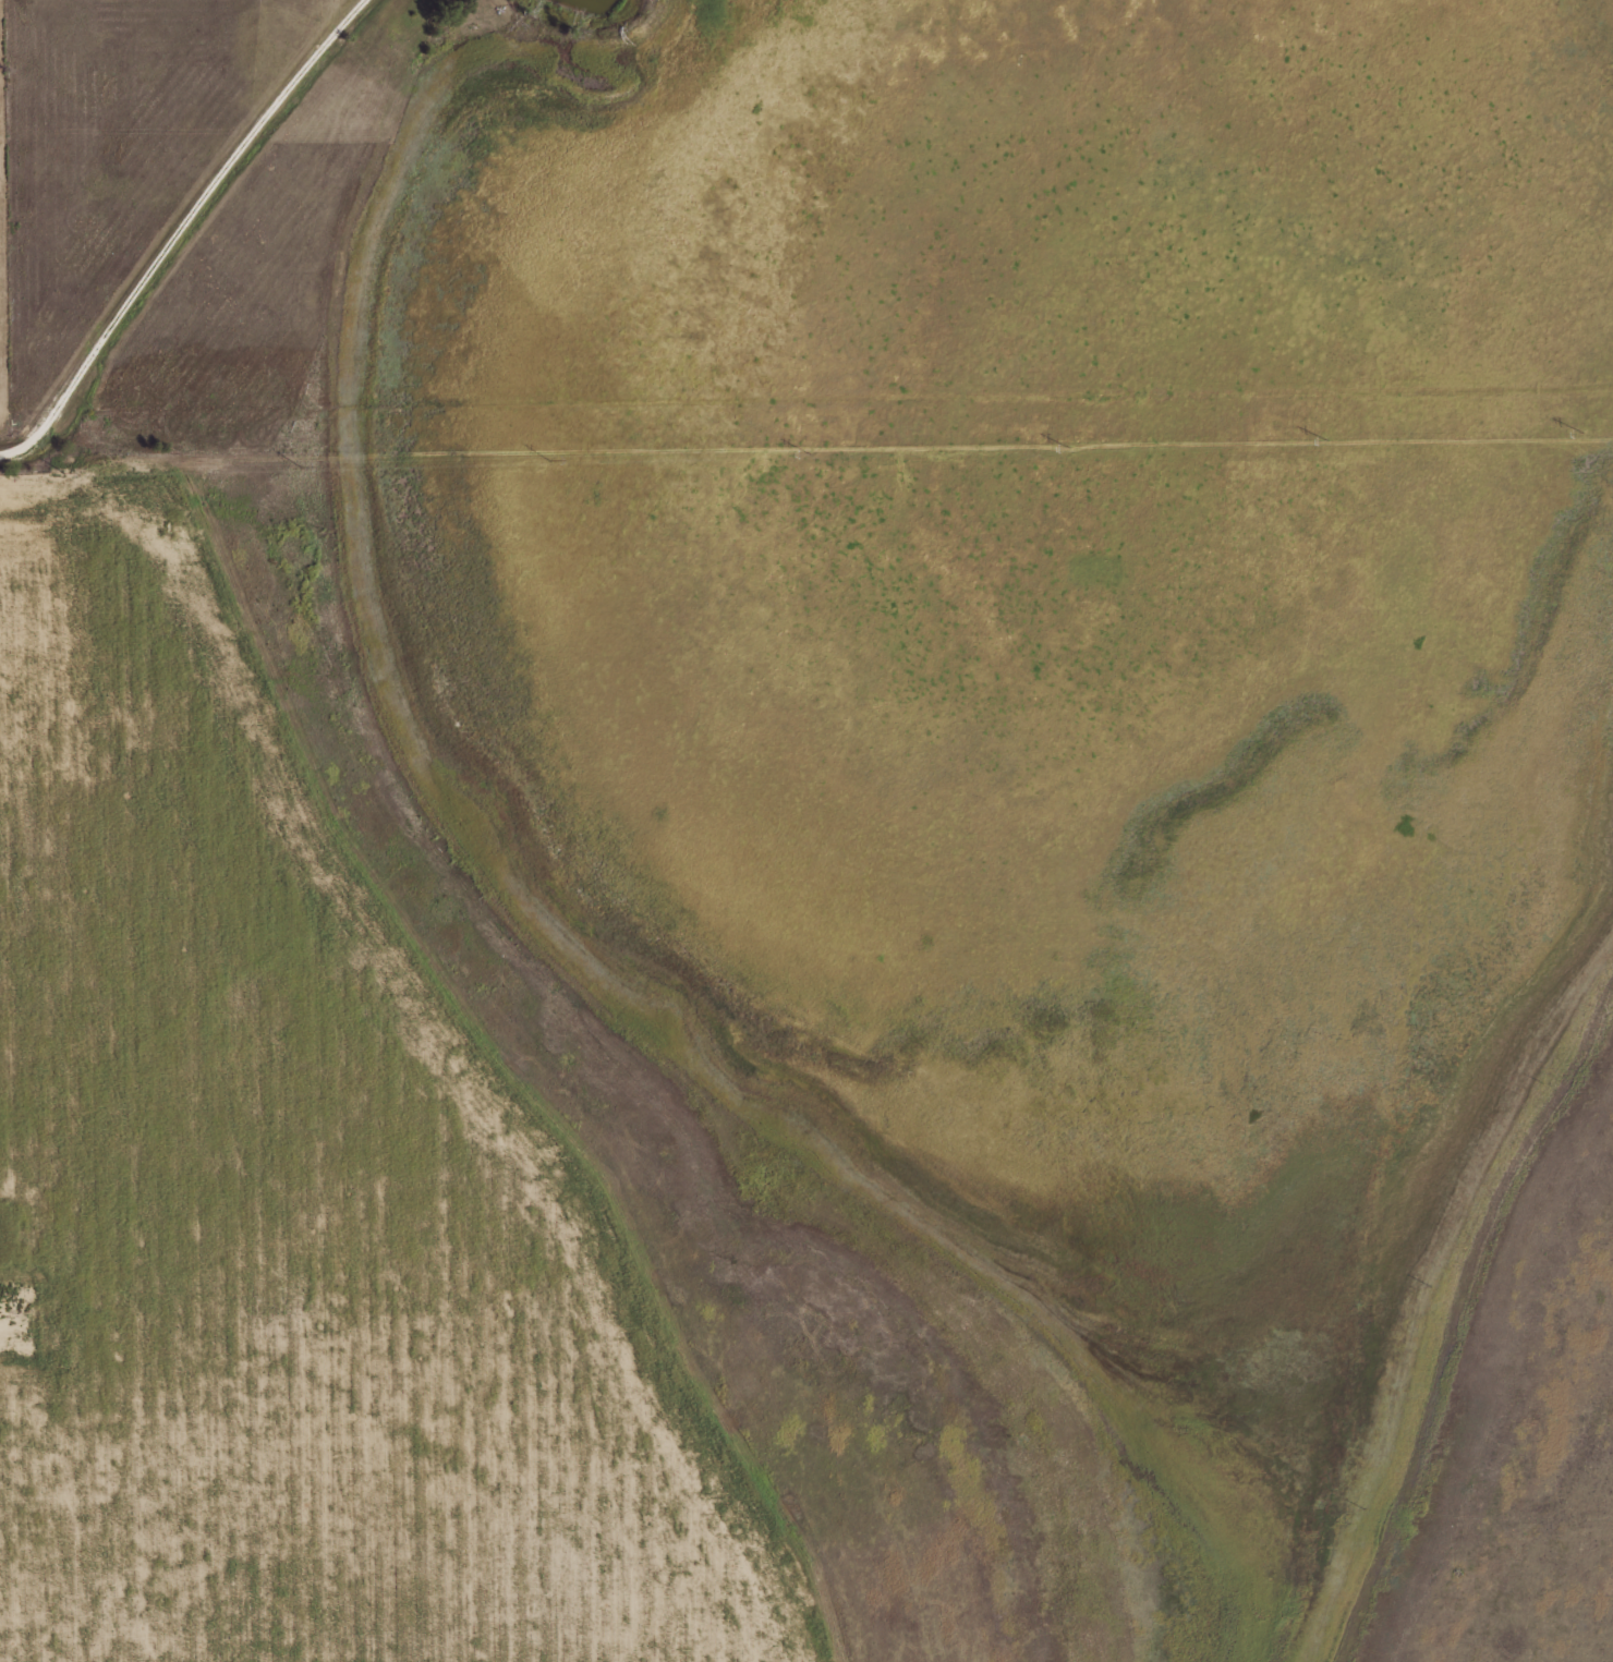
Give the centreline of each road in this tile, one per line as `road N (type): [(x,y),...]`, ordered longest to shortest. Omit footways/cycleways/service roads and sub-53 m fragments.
road 1 (residential): [(36,438),(279,50),(336,0)]

